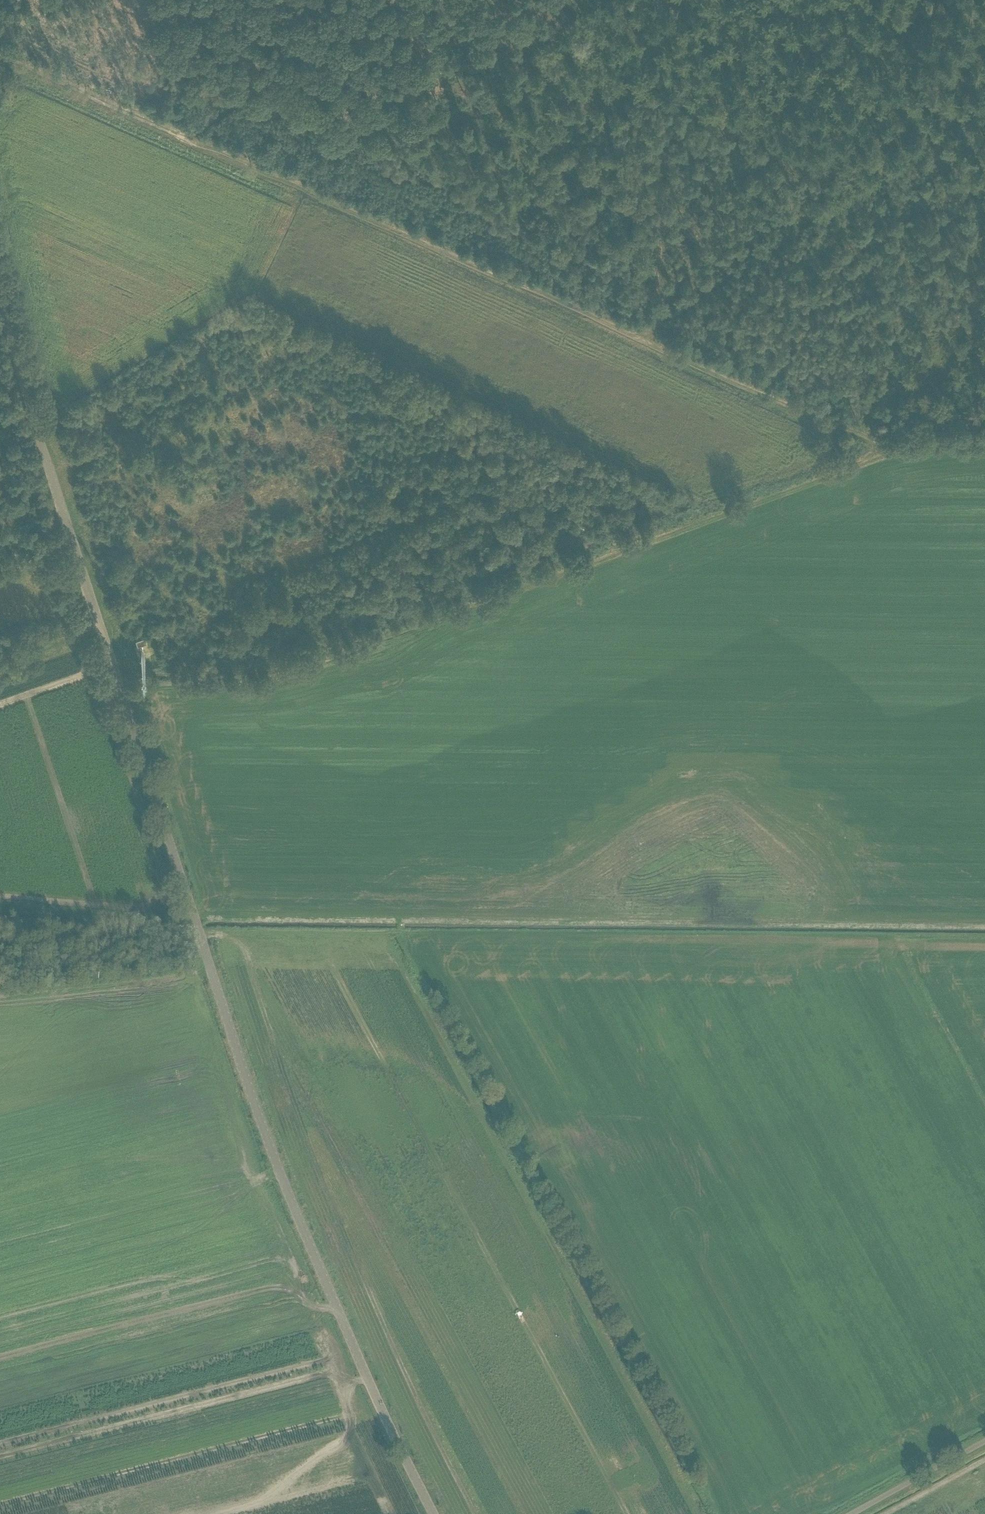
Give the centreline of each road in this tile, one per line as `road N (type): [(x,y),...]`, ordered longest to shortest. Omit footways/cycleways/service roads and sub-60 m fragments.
road 1 (unclassified): [(434,1513),(275,1160),(0,296)]
road 2 (track): [(903,447),(881,445),(0,59)]
road 3 (track): [(984,440),(903,447),(748,497),(291,671),(121,695)]
road 4 (track): [(0,1443),(356,1354)]
road 5 (unclassified): [(847,1513),(984,1441)]

